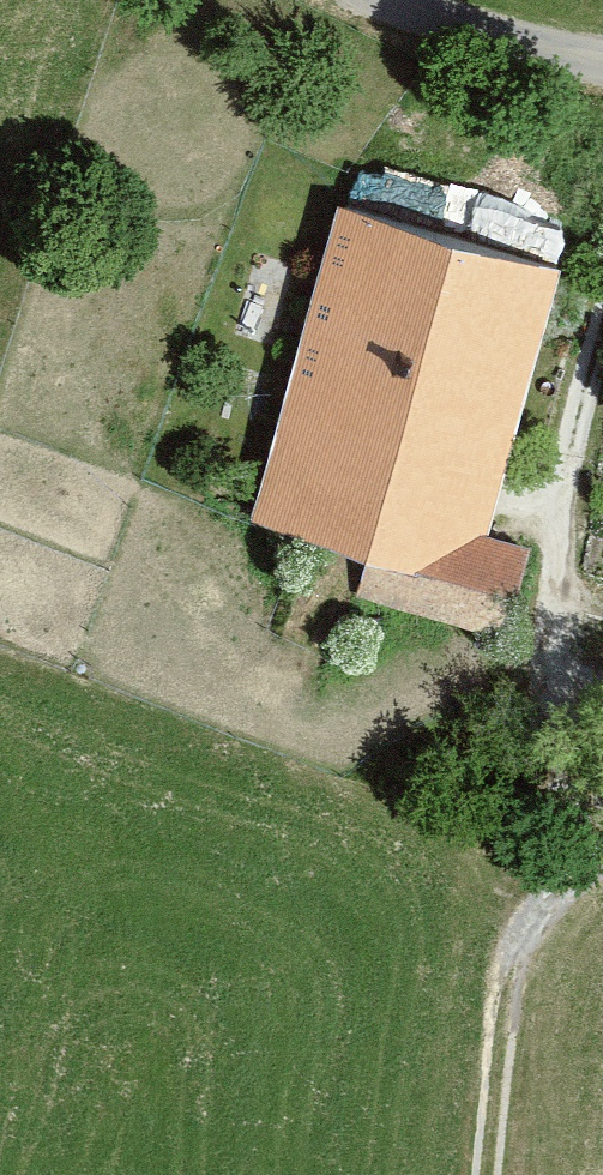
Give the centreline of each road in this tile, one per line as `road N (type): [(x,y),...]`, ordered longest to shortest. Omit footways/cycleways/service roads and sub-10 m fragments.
road 1 (track): [(602,804),(567,797),(552,718),(561,482),(602,326)]
road 2 (track): [(498,1174),(524,946),(602,871)]
road 3 (unclassified): [(602,62),(373,0)]

